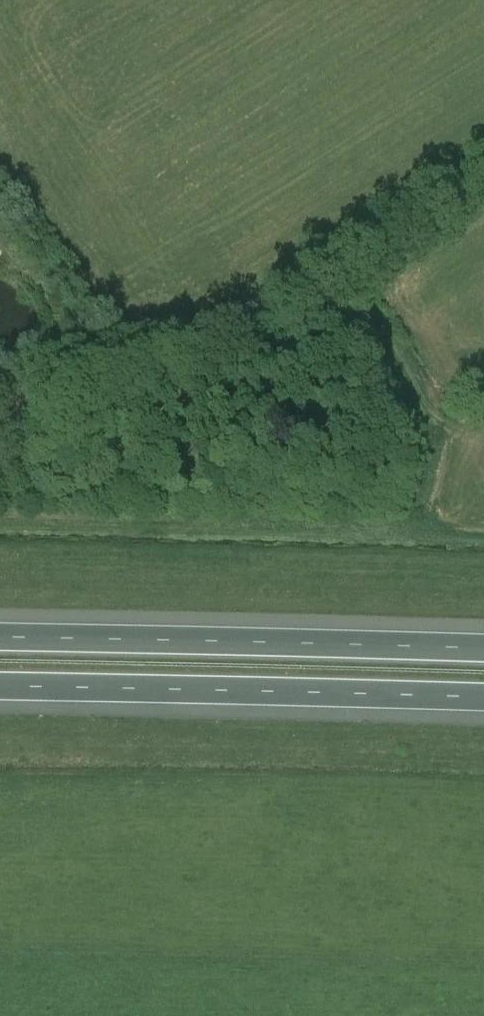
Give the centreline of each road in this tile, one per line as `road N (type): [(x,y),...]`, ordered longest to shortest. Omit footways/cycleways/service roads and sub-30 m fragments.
road 1 (unclassified): [(0,418),(241,319),(483,167)]
road 2 (motorway): [(483,649),(0,639)]
road 3 (motorway): [(0,688),(483,697)]

